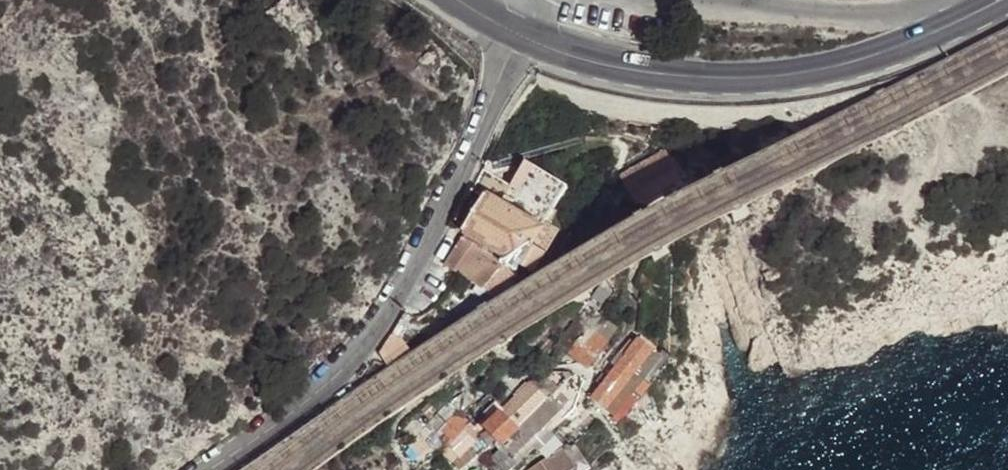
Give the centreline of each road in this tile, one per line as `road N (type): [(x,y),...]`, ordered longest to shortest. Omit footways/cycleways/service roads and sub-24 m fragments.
road 1 (residential): [(524,39),(468,164),(358,360),(324,392),(206,469)]
road 2 (primary): [(524,39),(642,73),(741,81),(884,52),(999,0)]

